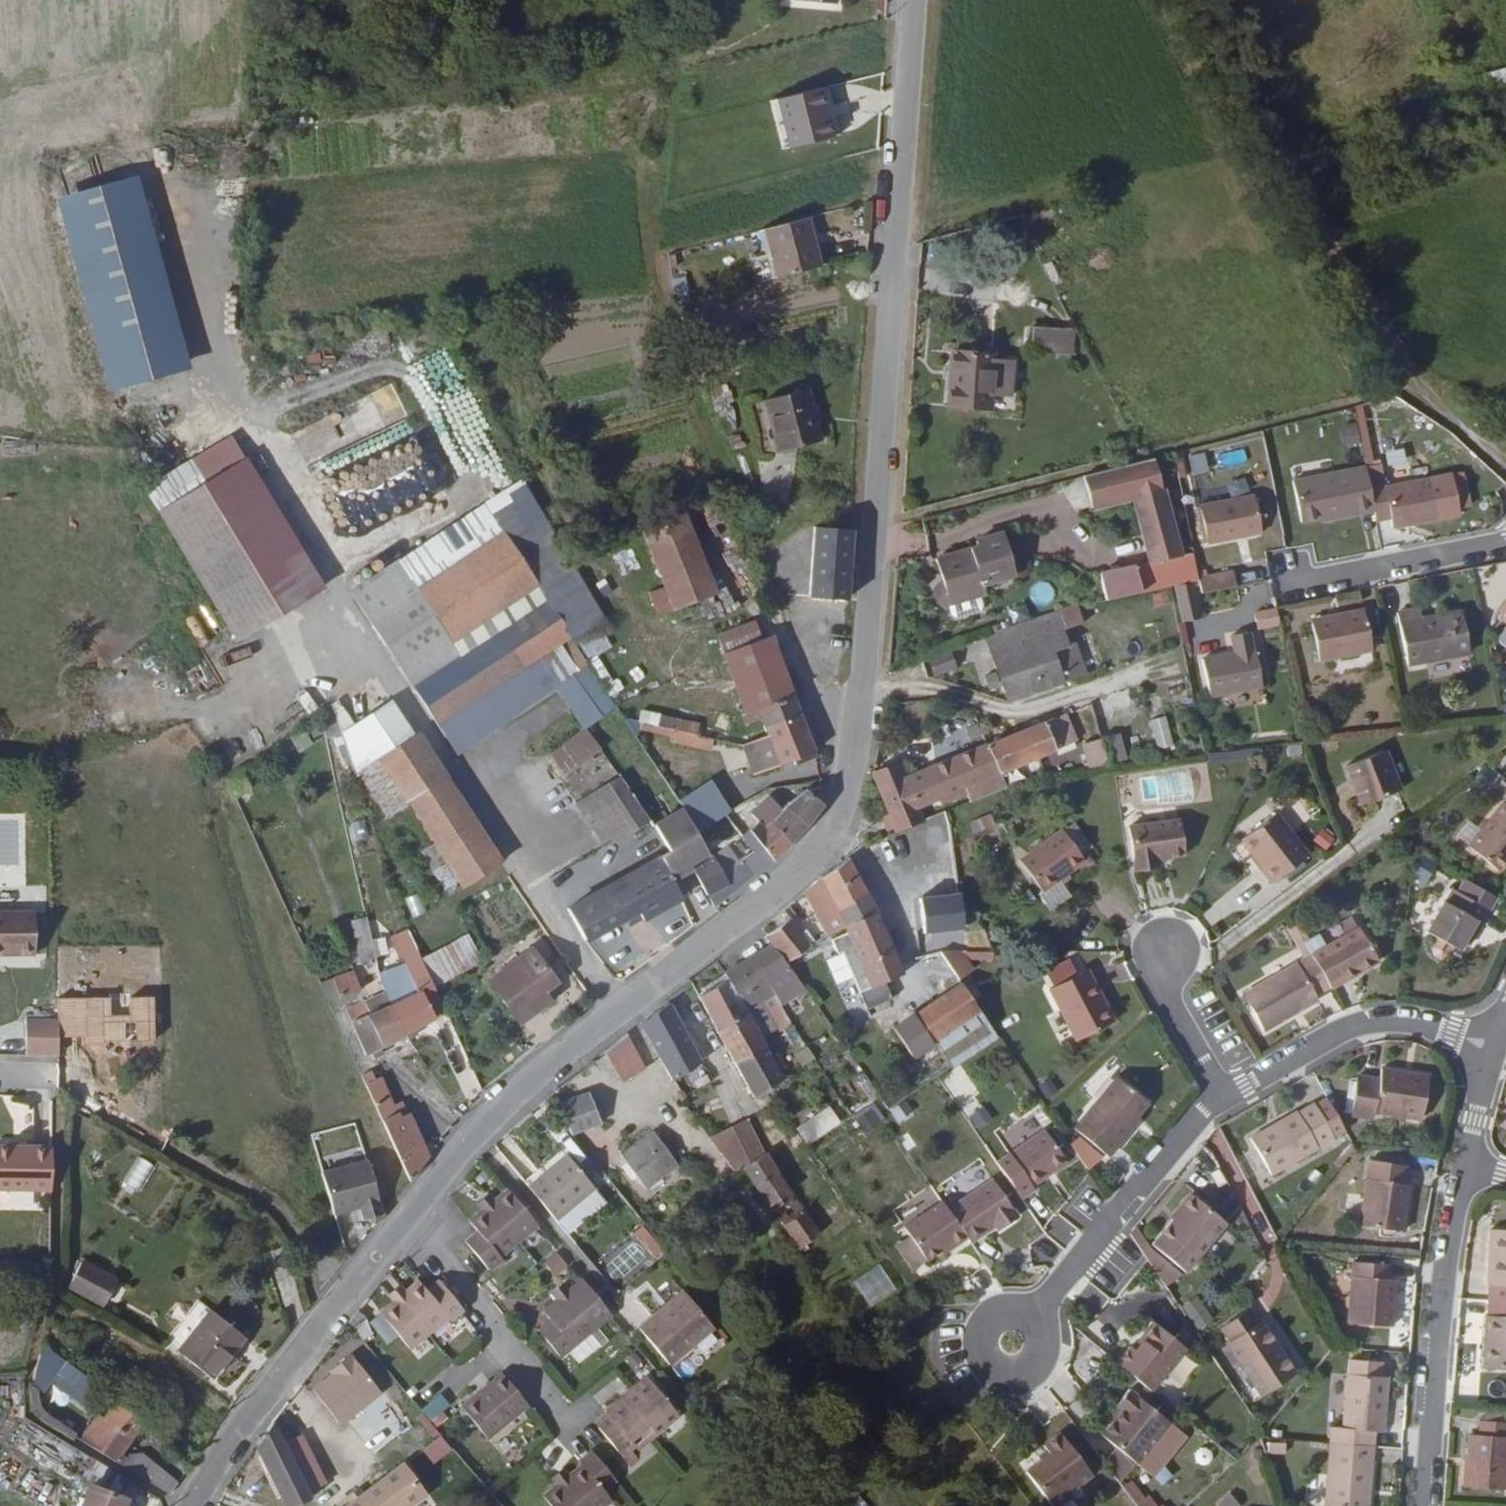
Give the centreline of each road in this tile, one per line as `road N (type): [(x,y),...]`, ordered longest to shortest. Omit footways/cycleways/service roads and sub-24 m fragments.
road 1 (residential): [(916,0),(856,757),(844,819),(730,931),(493,1113),(406,1221)]
road 2 (track): [(1197,0),(1335,259),(1420,387)]
road 3 (residential): [(406,1221),(253,1414),(194,1505)]
road 4 (residential): [(1468,1169),(1441,1276),(1426,1505)]
road 5 (residential): [(1035,1317),(1111,1215),(1222,1095)]
road 6 (residential): [(1222,1095),(1353,1026),(1416,1022),(1482,1041)]
road 7 (residential): [(406,1221),(570,1423)]
road 8 (residential): [(1297,583),(1505,541)]
road 9 (residential): [(1168,951),(1167,995),(1222,1095)]
road 10 (residential): [(1035,1317),(1008,1310),(980,1338),(993,1372),(1030,1375)]
road 11 (residential): [(1482,1041),(1468,1169)]

